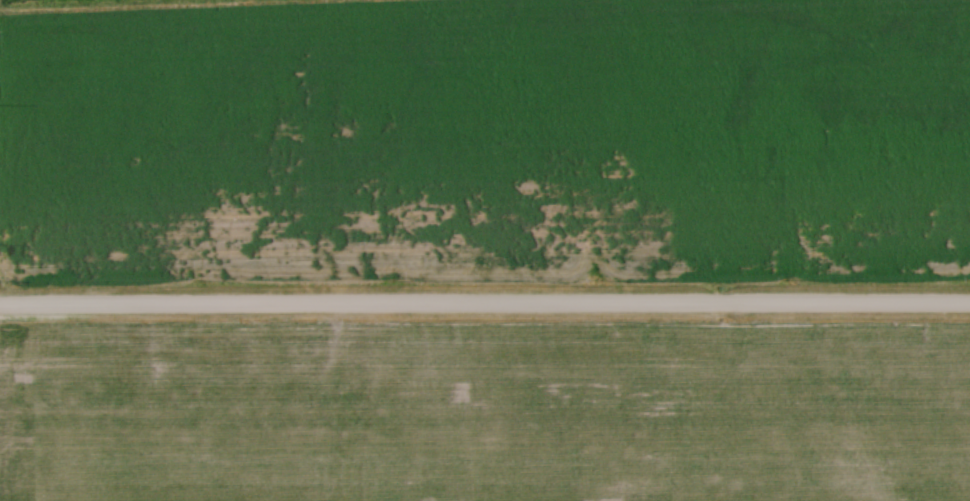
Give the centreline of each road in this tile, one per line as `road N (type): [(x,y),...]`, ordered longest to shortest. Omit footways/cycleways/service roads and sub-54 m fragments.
road 1 (tertiary): [(0,306),(969,307)]

